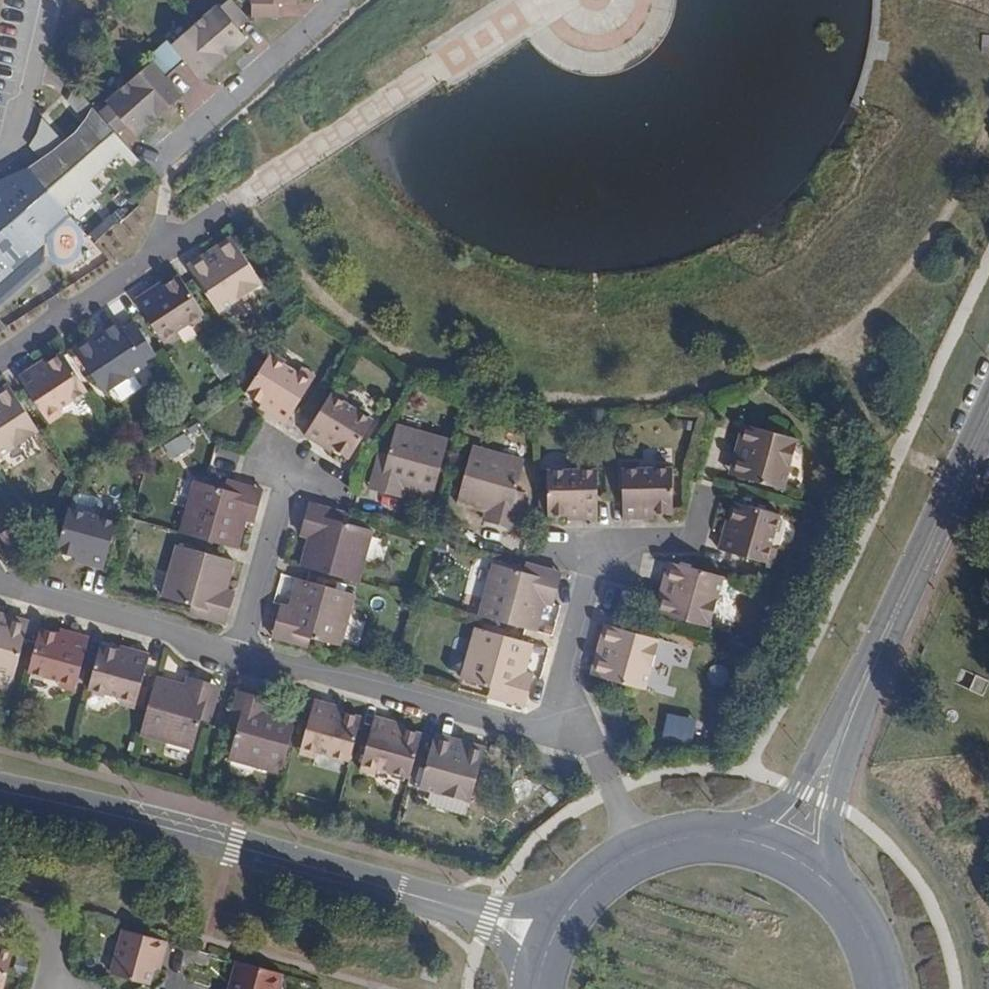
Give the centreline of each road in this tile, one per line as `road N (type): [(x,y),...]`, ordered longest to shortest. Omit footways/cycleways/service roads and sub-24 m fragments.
road 1 (tertiary): [(0,790),(447,905)]
road 2 (residential): [(238,654),(545,735),(572,732)]
road 3 (tertiary): [(879,650),(988,417)]
road 4 (residential): [(0,355),(211,216)]
road 5 (residential): [(0,581),(238,654)]
road 6 (tertiary): [(879,650),(795,788),(728,834)]
road 7 (tertiary): [(835,883),(830,804),(879,650)]
road 8 (residential): [(336,0),(336,14),(168,161)]
road 9 (residential): [(572,732),(558,695),(600,542)]
road 10 (residential): [(289,469),(238,654)]
road 11 (residential): [(639,848),(602,770),(572,732)]
road 12 (residential): [(58,988),(69,929),(0,910)]
road 13 (residential): [(600,542),(691,538),(704,500)]
road 14 (tertiary): [(571,900),(523,913),(447,905)]
road 15 (tertiary): [(447,905),(499,925),(534,982)]
road 16 (secondary): [(888,988),(867,925),(835,883)]
road 17 (secondary): [(835,883),(793,854),(728,834)]

